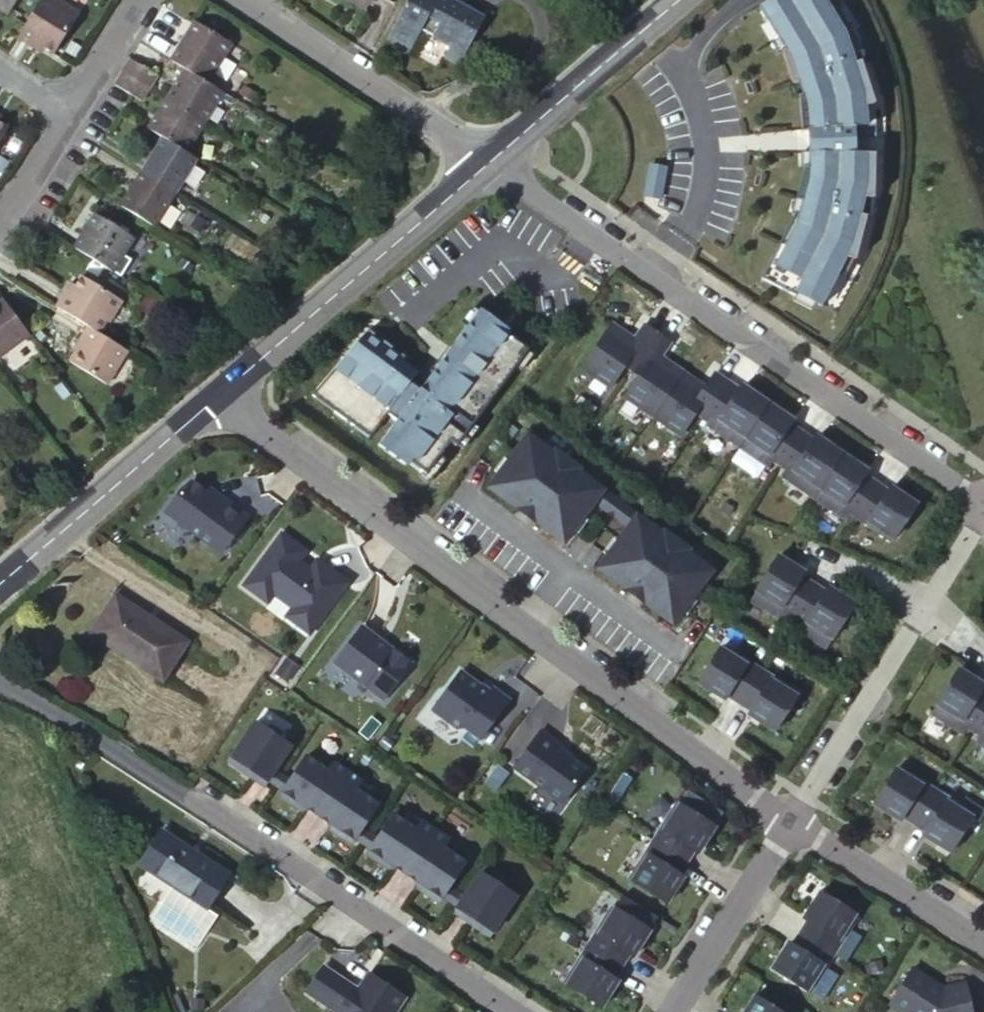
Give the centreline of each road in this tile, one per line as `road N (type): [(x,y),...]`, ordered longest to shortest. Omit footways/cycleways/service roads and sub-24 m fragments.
road 1 (residential): [(216,398),(783,819)]
road 2 (residential): [(0,681),(515,1011)]
road 3 (residential): [(983,501),(493,159)]
road 4 (residential): [(783,819),(983,509)]
road 5 (tertiary): [(216,398),(493,159)]
road 6 (residential): [(493,159),(239,0)]
road 7 (tertiary): [(0,584),(216,398)]
road 8 (tertiary): [(493,159),(680,0)]
road 9 (residential): [(783,819),(983,943)]
road 10 (residential): [(783,819),(666,1011)]
road 11 (residential): [(66,116),(142,0)]
road 12 (residential): [(0,217),(66,116)]

